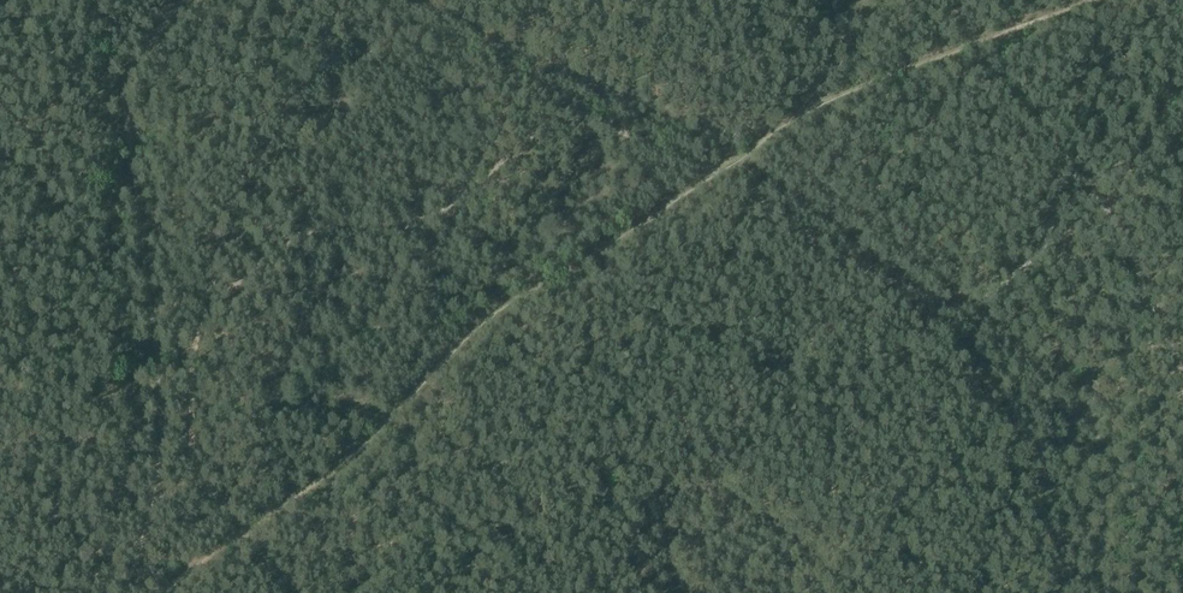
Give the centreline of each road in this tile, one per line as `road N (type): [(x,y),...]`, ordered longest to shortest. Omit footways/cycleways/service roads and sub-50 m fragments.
road 1 (track): [(1087,0),(826,102),(709,177),(457,349),(373,436),(173,592)]
road 2 (track): [(156,497),(44,533),(0,568)]

